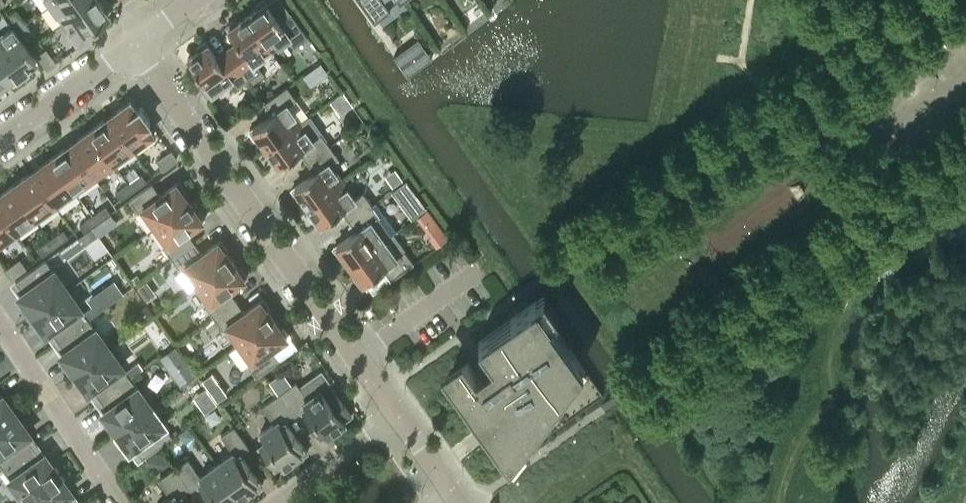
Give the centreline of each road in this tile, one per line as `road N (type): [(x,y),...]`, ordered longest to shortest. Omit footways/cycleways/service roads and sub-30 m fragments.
road 1 (residential): [(400,415),(132,44)]
road 2 (residential): [(121,502),(0,329)]
road 3 (residential): [(0,140),(132,44)]
road 4 (residential): [(278,502),(400,415)]

